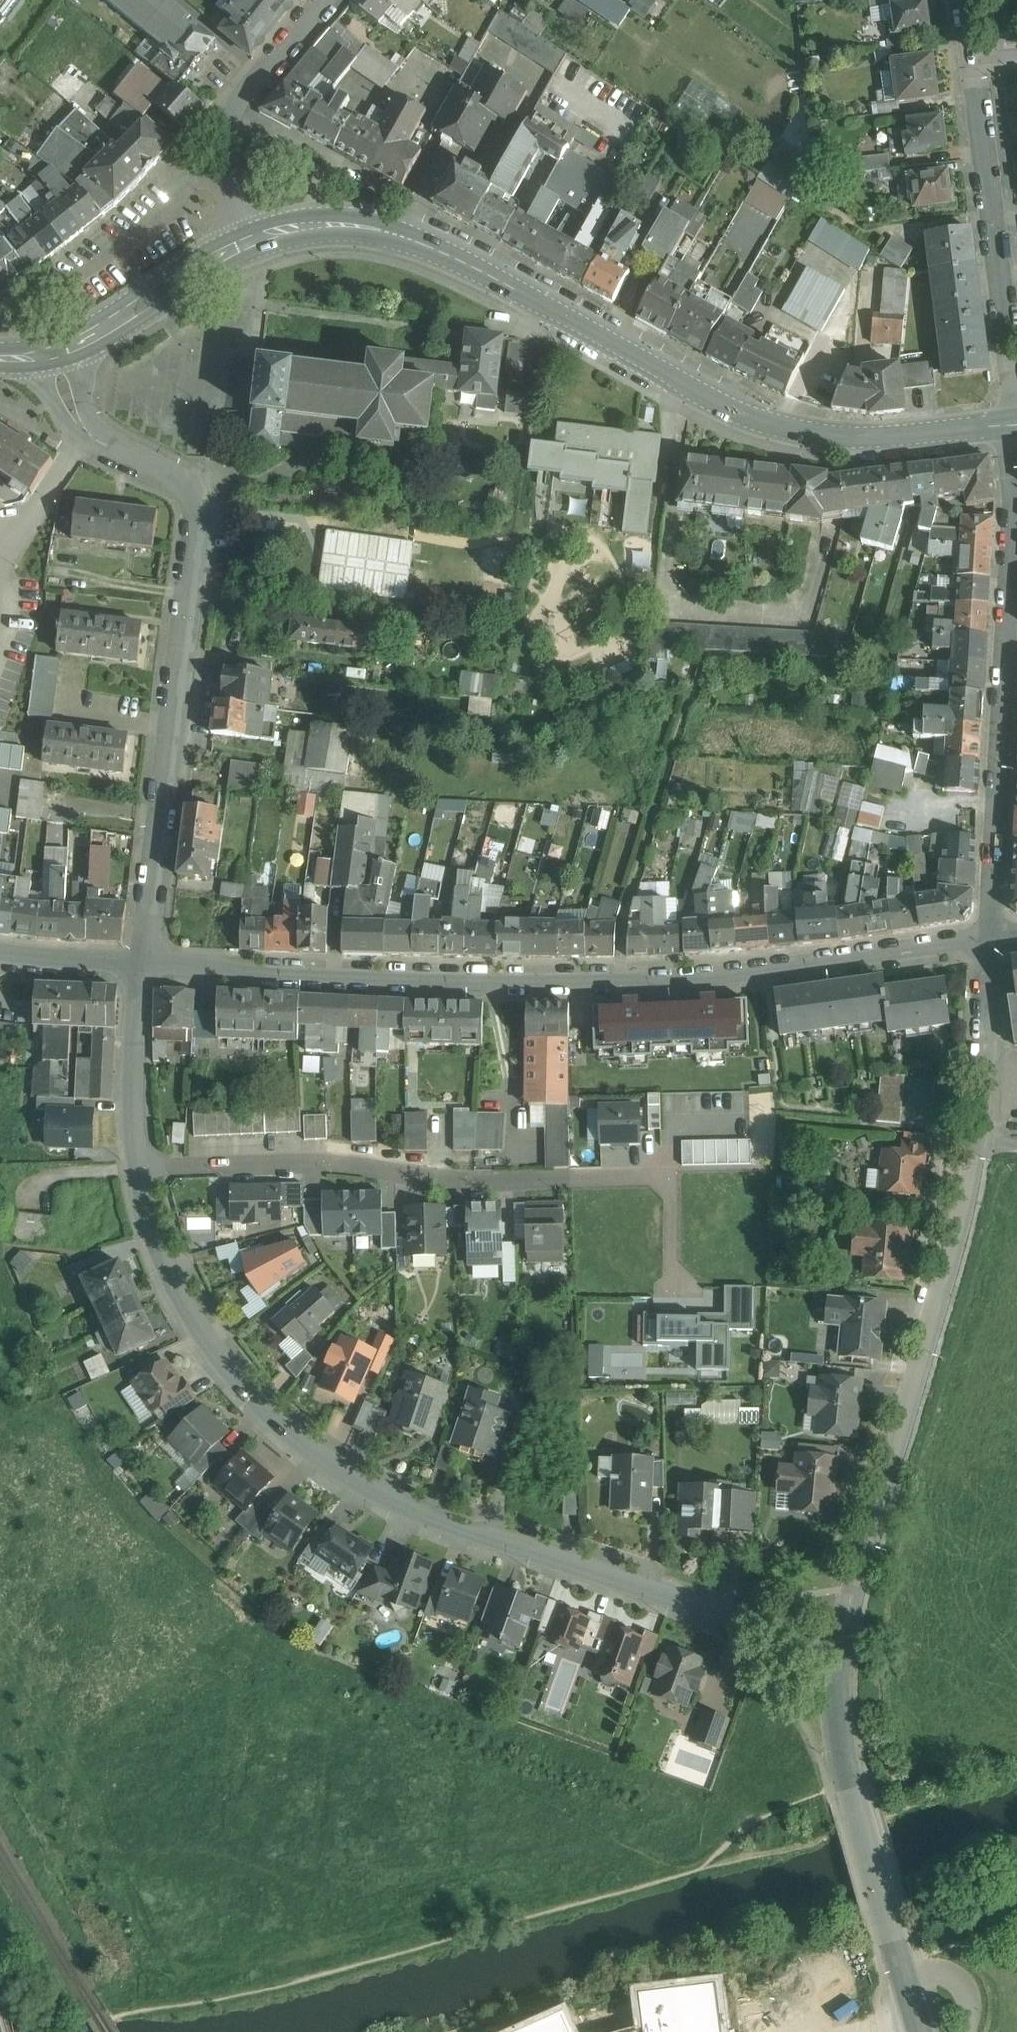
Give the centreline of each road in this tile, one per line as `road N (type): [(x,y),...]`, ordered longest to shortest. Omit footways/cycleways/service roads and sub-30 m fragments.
road 1 (residential): [(139,1171),(153,1228),(208,1336),(260,1402),(335,1466),(463,1527),(847,1659)]
road 2 (residential): [(136,971),(583,981),(730,975),(989,939)]
road 3 (tertiary): [(251,240),(319,224),(393,231),(450,252),(693,389),(803,432),(900,438),(1015,423)]
road 4 (residential): [(56,353),(70,396),(93,426),(179,481),(198,503),(136,971)]
road 5 (residential): [(139,1171),(269,1164),(450,1181),(671,1176),(673,1289)]
road 6 (unclassified): [(973,1142),(951,1275),(847,1659)]
road 7 (unclassified): [(1015,423),(989,939)]
road 8 (unclassified): [(847,1659),(848,1750),(920,2031)]
road 9 (residential): [(1015,423),(974,63)]
road 10 (residential): [(251,240),(227,190),(231,130),(327,0)]
road 11 (tertiary): [(56,353),(251,240)]
road 12 (unclassified): [(989,939),(973,1142)]
road 13 (residential): [(136,971),(139,1171)]
road 14 (residential): [(0,964),(136,971)]

